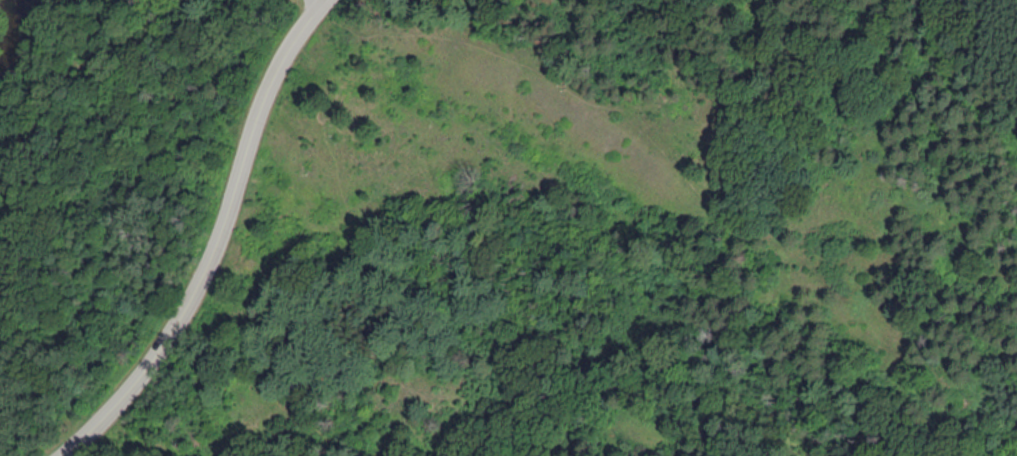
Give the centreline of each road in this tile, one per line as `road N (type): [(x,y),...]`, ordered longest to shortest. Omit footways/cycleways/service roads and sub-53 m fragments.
road 1 (residential): [(64,455),(141,376),(208,272),(261,94),(323,0)]

